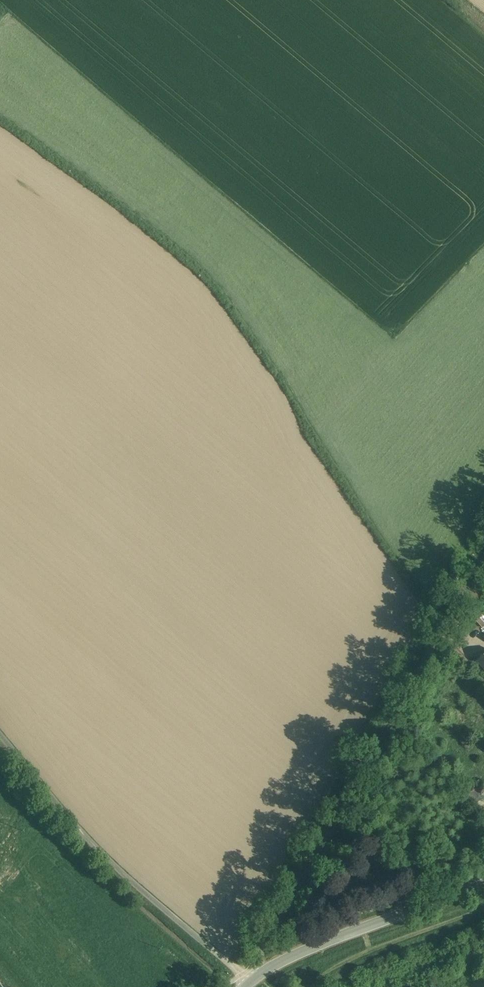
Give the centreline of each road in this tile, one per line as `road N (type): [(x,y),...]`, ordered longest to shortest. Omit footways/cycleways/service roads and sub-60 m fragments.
road 1 (track): [(255,961),(483,568)]
road 2 (track): [(0,732),(85,834),(240,975)]
road 3 (tertiary): [(483,882),(292,956),(245,986)]

